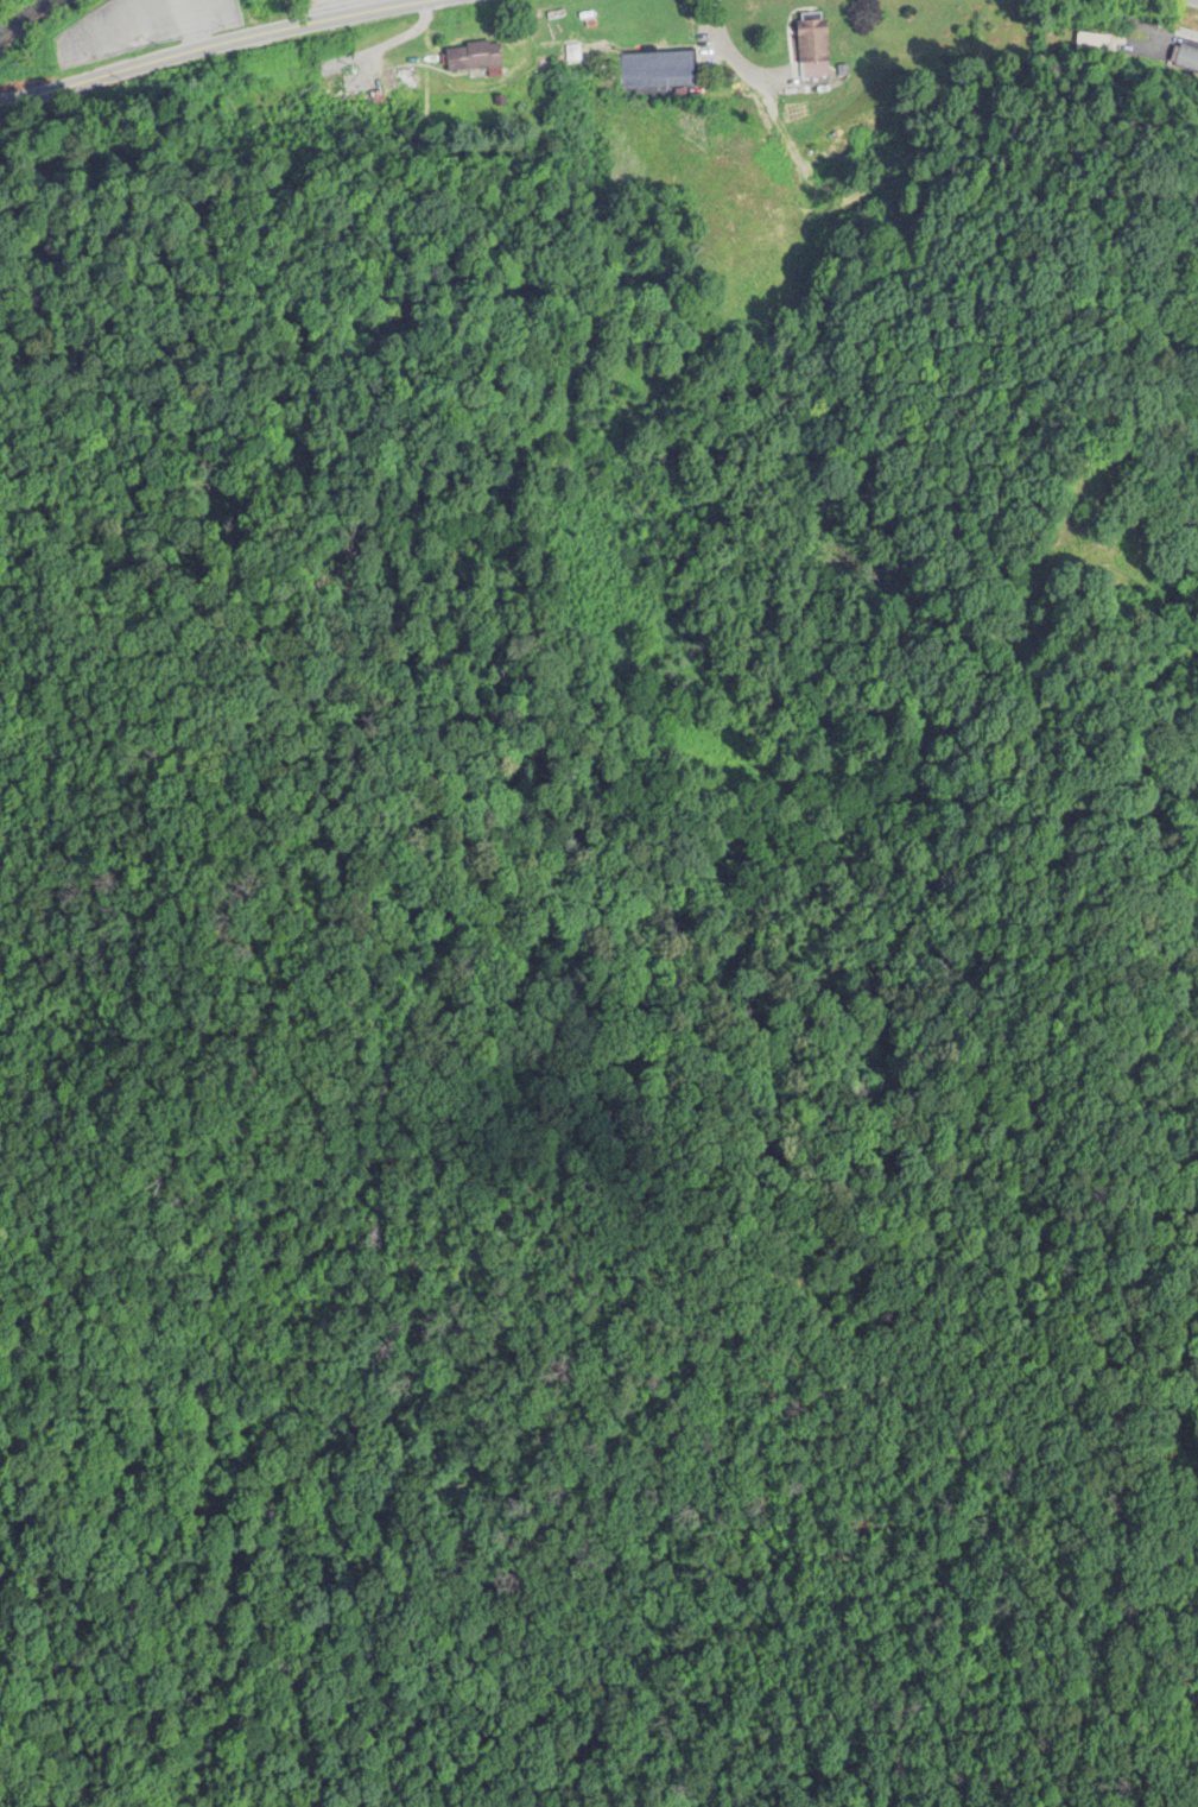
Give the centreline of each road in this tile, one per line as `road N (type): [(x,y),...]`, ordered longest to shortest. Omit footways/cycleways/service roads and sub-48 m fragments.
road 1 (secondary): [(452,0),(0,101)]

